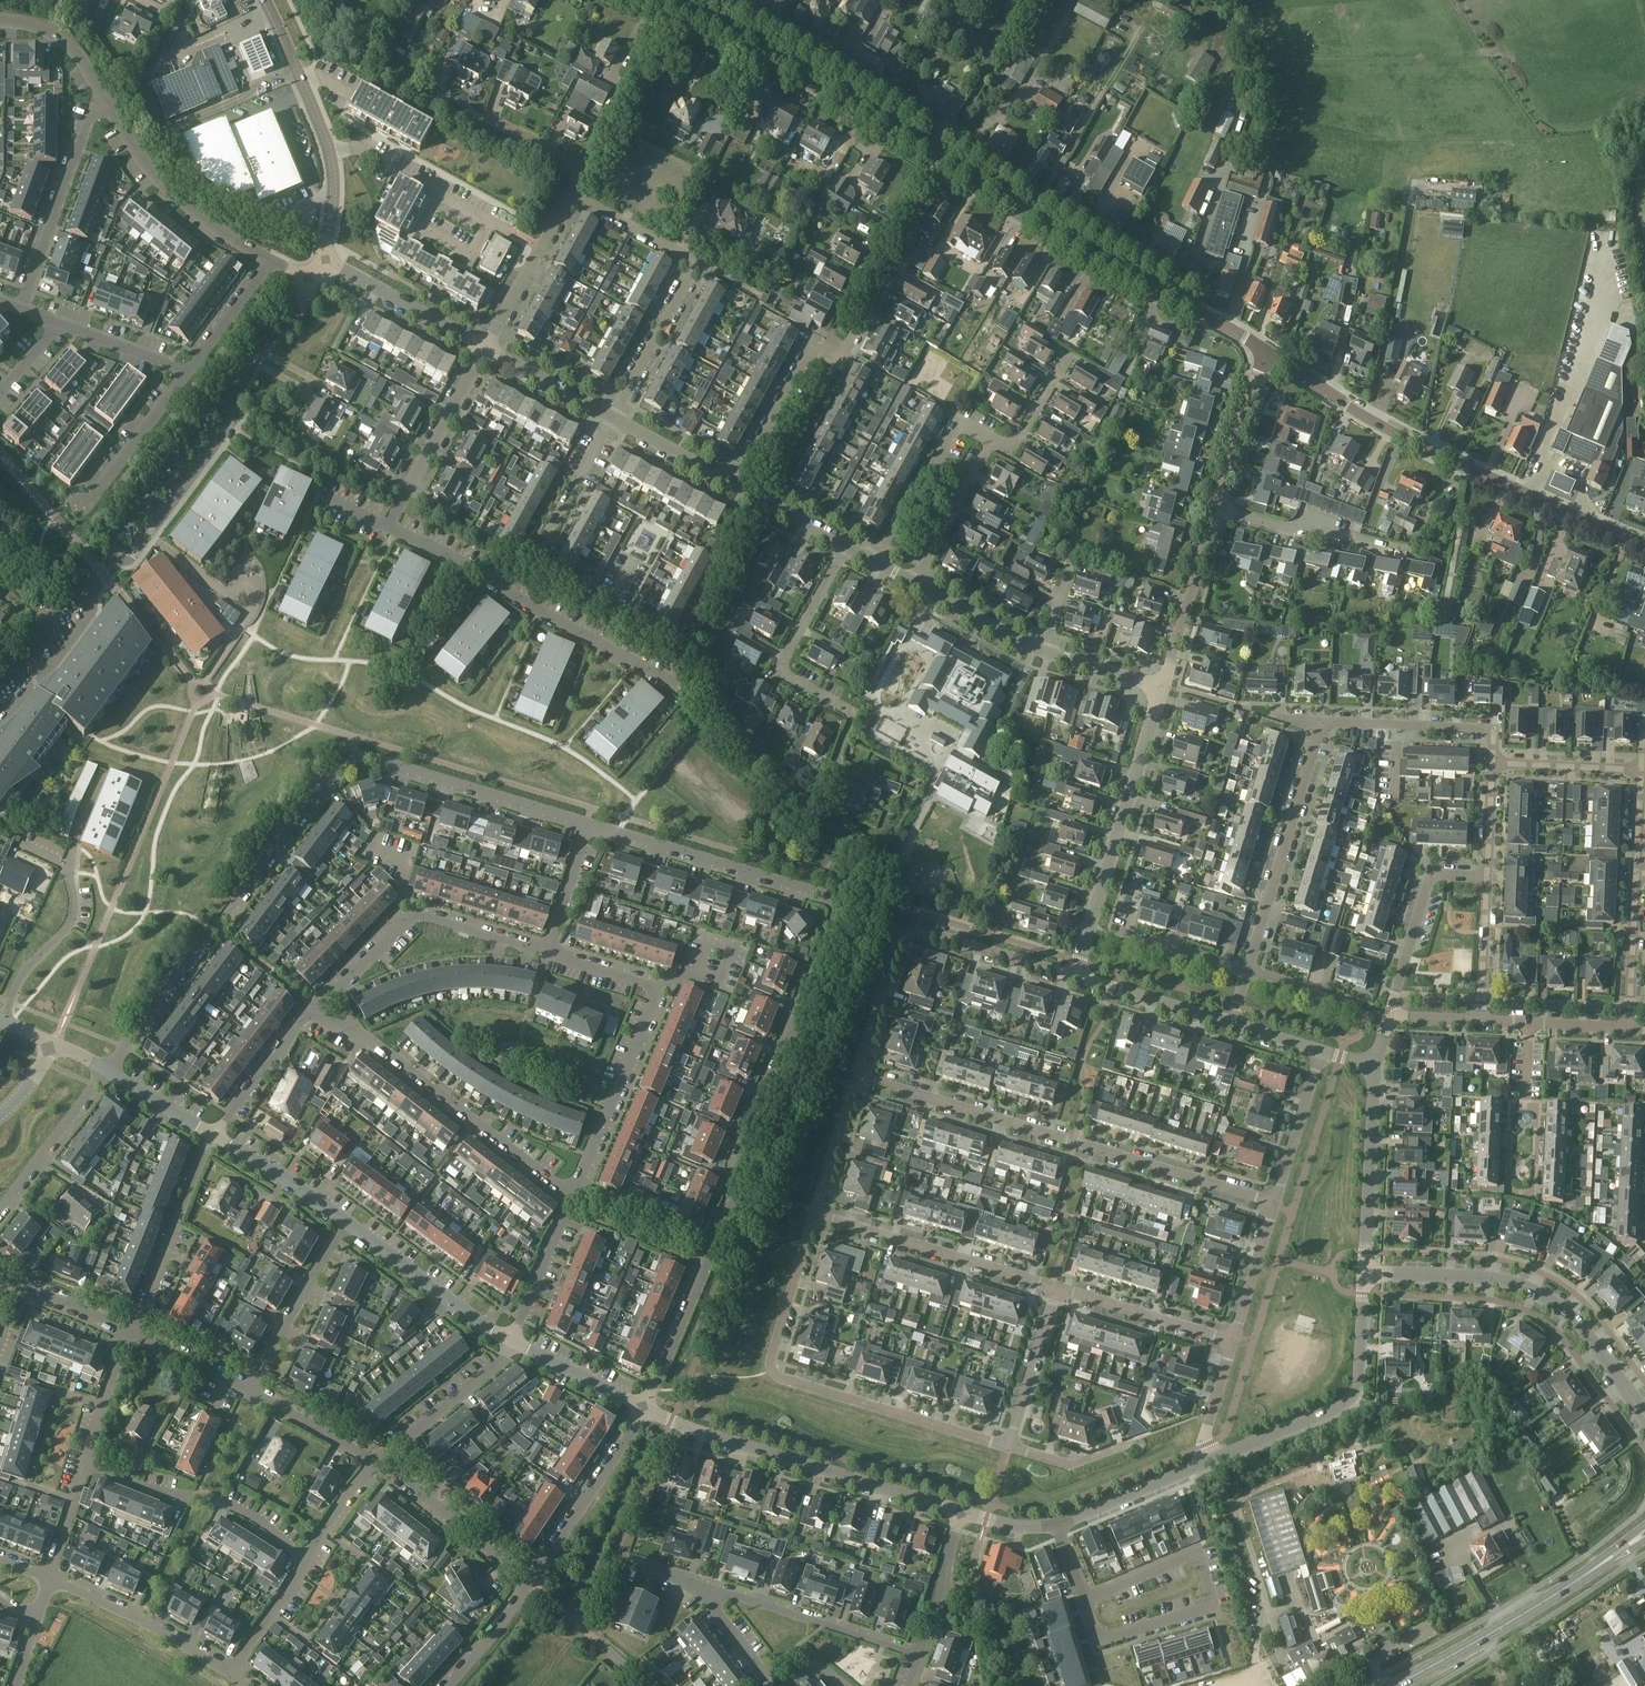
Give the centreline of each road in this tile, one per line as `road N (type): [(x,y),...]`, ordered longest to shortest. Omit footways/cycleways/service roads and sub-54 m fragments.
road 1 (residential): [(586,822),(837,902),(645,1408)]
road 2 (tertiary): [(1270,352),(1090,259),(790,71),(641,0)]
road 3 (residential): [(108,1072),(355,756),(586,822)]
road 4 (residential): [(1275,1204),(856,1076)]
road 5 (tertiary): [(1644,543),(1420,445),(1270,352)]
road 6 (residential): [(1009,1448),(777,1376),(772,1356),(815,1213)]
road 7 (residential): [(1163,685),(1256,374),(1270,352)]
road 8 (unclassified): [(1644,1417),(1585,1334),(1538,1294),(1466,1278),(1364,1273)]
road 9 (residential): [(645,1408),(961,1511)]
road 10 (residential): [(548,953),(654,991),(572,1194)]
road 11 (residential): [(388,527),(678,686)]
road 12 (residential): [(856,1076),(895,945),(911,932),(1075,976)]
road 13 (residential): [(570,194),(694,259),(612,419)]
road 14 (residential): [(1075,976),(1163,685)]
road 15 (primary): [(1390,1685),(1644,1534)]
road 16 (residential): [(733,486),(811,343),(840,358),(886,273)]
road 17 (residential): [(1211,1460),(1355,1396),(1364,1273)]
road 18 (residential): [(357,1031),(572,1194)]
road 19 (residential): [(1247,970),(1321,725)]
road 20 (residential): [(1056,1288),(815,1213)]
road 21 (residential): [(335,993),(414,913),(548,953)]
road 22 (residential): [(251,366),(229,381),(111,537),(110,566)]
road 23 (residential): [(110,566),(131,559),(221,438),(251,366)]
road 24 (residential): [(87,1463),(140,1486),(239,1509),(305,1563)]
road 25 (residential): [(102,95),(164,186),(271,263)]
road 26 (residential): [(922,1655),(698,1585)]
road 27 (residential): [(102,95),(21,309)]
road 28 (residential): [(854,713),(784,670),(846,545)]
road 29 (residential): [(1085,1600),(1099,1641),(1213,1606),(1199,1553)]
road 30 (residential): [(842,1685),(801,1650),(767,1679),(698,1585)]
road 31 (residential): [(130,1329),(212,1135)]
road 32 (residential): [(518,235),(355,148),(330,153)]
road 33 (residential): [(531,1582),(645,1408)]
road 34 (residential): [(1364,1273),(1374,1066)]
road 35 (residential): [(1321,725),(1494,730),(1493,763)]
road 36 (residential): [(1389,1016),(1429,875),(1487,877)]
road 37 (residential): [(388,527),(485,348)]
road 38 (residential): [(51,1576),(147,1619),(229,1673)]
road 39 (residential): [(346,1222),(511,1340)]
road 40 (residential): [(873,561),(959,423),(991,440)]
road 41 (residential): [(531,1582),(377,1460)]
road 42 (residential): [(325,1530),(366,1559),(305,1641),(270,1615)]
road 43 (residential): [(346,1222),(247,1390)]
road 44 (residential): [(75,1503),(30,1489),(60,1393),(104,1406)]
road 45 (residential): [(1233,1341),(1056,1288)]
road 46 (residential): [(485,348),(324,260)]
road 47 (residential): [(377,1460),(504,1357),(511,1340)]
road 48 (residential): [(0,731),(93,611),(96,582)]
road 49 (residential): [(0,1216),(108,1072)]
road 50 (residential): [(485,348),(570,194)]
road 51 (residential): [(186,372),(82,504)]
road 52 (residential): [(1009,1448),(1056,1288)]
road 53 (residential): [(330,153),(265,0)]
road 54 (residential): [(1059,1523),(1211,1460)]
road 55 (residential): [(1230,1024),(1075,976)]
road 56 (residential): [(534,561),(612,419)]
road 57 (residential): [(915,583),(991,440)]
road 58 (residential): [(212,1135),(346,1222)]
road 59 (residential): [(212,1135),(315,1013)]
road 60 (residential): [(1275,1204),(1320,1052)]
road 61 (residential): [(572,1194),(511,1340)]
road 62 (residential): [(1628,1028),(1637,873)]
road 63 (residential): [(511,1340),(645,1408)]
road 64 (residential): [(922,1655),(961,1511)]
road 65 (residential): [(1493,763),(1641,770)]
road 66 (residential): [(377,1460),(247,1390)]
road 67 (residential): [(1044,653),(915,583)]
road 68 (residential): [(612,419),(485,348)]
road 69 (residential): [(1487,877),(1480,1021)]
road 70 (residential): [(1233,1341),(1275,1204)]
road 71 (residential): [(96,582),(72,591),(0,684)]
road 72 (residential): [(815,1213),(856,1076)]
road 73 (residential): [(1110,931),(1247,970)]
road 74 (residential): [(130,1329),(0,1280)]
road 75 (residential): [(733,486),(612,419)]
road 76 (residential): [(271,263),(186,372)]
road 77 (residential): [(57,323),(186,372)]
road 78 (residential): [(441,1685),(531,1582)]
road 79 (residential): [(548,953),(586,822)]
road 80 (residential): [(570,194),(578,172),(573,162),(484,116)]
road 81 (residential): [(0,21),(57,37),(102,95)]
road 82 (residential): [(247,1390),(130,1329)]
road 83 (residential): [(846,545),(733,486)]
road 84 (residential): [(991,440),(1008,445),(1019,438),(1068,356)]
road 85 (residential): [(1009,1448),(1072,1463),(1129,1444)]
road 86 (residential): [(1199,1553),(1085,1600)]
road 87 (residential): [(1211,1460),(1206,1435),(1233,1341)]
road 88 (residential): [(1163,685),(1044,653)]
road 89 (residential): [(108,1072),(212,1135)]

